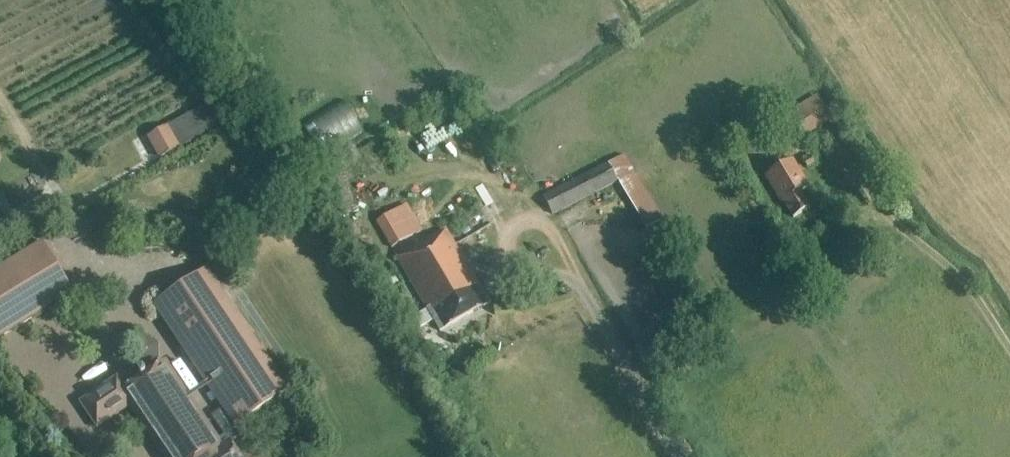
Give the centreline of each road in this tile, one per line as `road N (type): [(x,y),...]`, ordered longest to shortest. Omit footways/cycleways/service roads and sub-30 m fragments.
road 1 (track): [(1009,354),(953,270),(878,211)]

